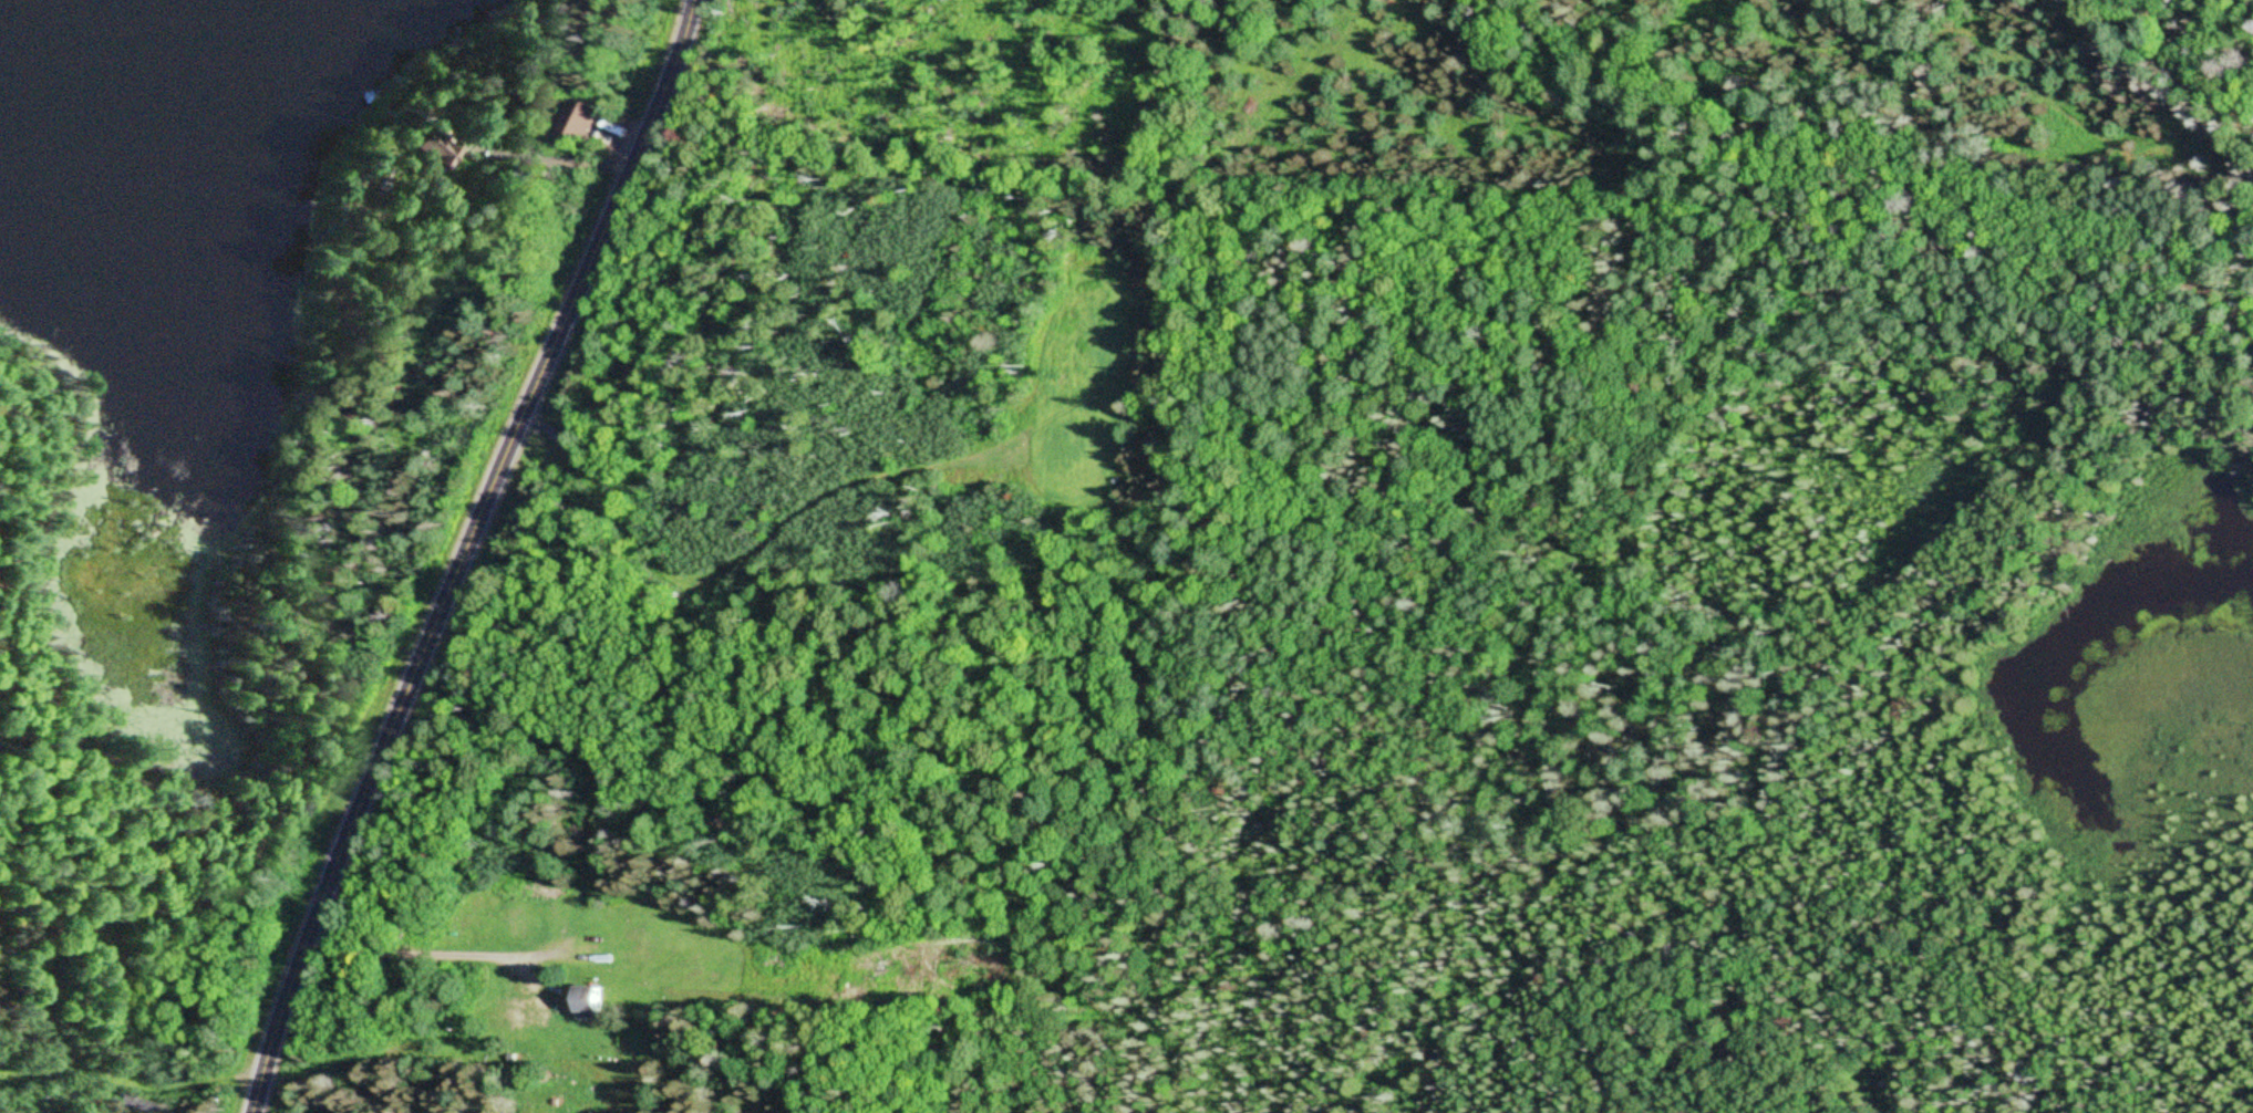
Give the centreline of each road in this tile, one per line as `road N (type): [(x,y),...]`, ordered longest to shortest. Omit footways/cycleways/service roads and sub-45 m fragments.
road 1 (residential): [(692,0),(334,867),(262,1112)]

